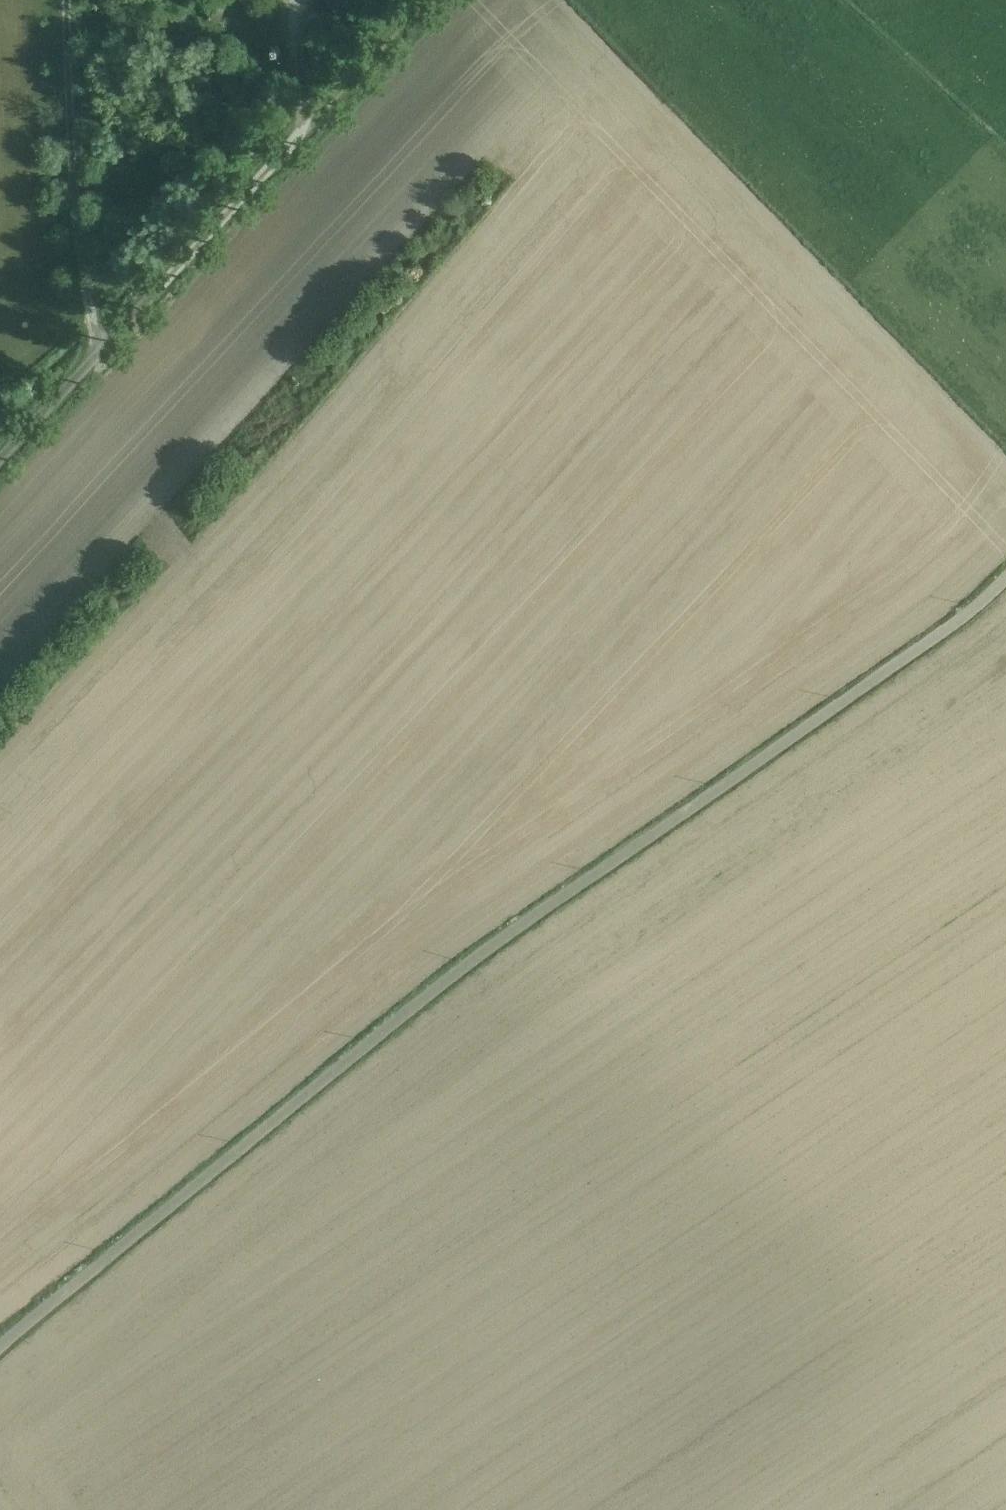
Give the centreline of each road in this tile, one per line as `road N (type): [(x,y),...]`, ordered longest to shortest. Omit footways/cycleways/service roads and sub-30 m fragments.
road 1 (unclassified): [(0,1351),(330,1073),(622,854),(927,641),(1005,571)]
road 2 (unclassified): [(0,471),(438,0)]

